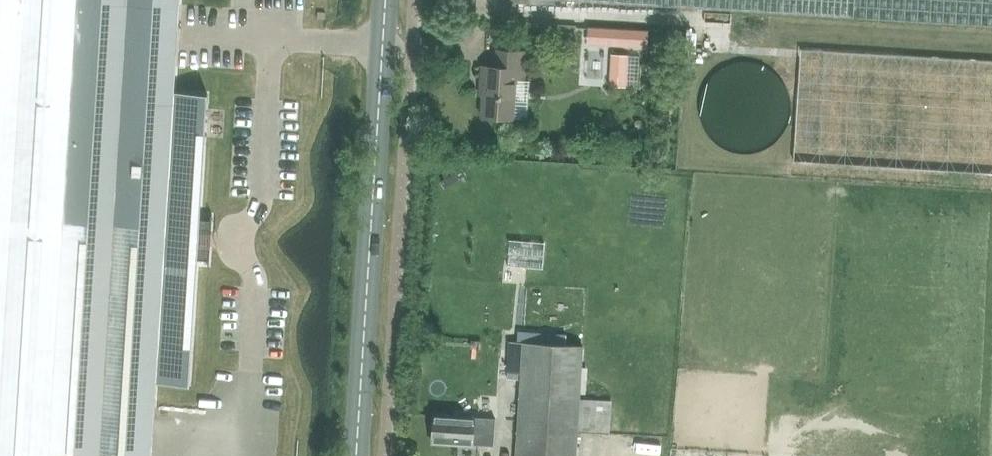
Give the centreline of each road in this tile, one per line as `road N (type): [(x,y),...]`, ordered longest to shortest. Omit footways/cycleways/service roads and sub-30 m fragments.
road 1 (tertiary): [(356,455),(385,0)]

